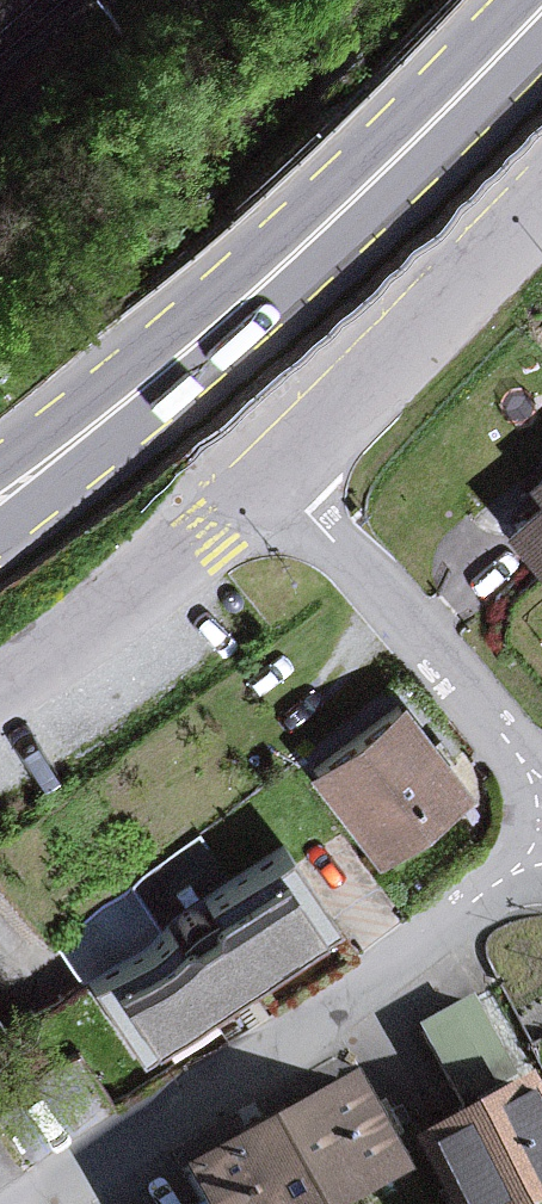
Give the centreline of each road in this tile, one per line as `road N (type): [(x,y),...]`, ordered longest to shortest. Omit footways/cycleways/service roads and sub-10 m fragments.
road 1 (primary): [(0,499),(236,310),(541,12)]
road 2 (unclassified): [(541,853),(372,987),(41,1203)]
road 3 (residential): [(280,476),(541,782)]
road 4 (tertiary): [(280,476),(541,199)]
road 5 (tertiary): [(0,682),(280,476)]

